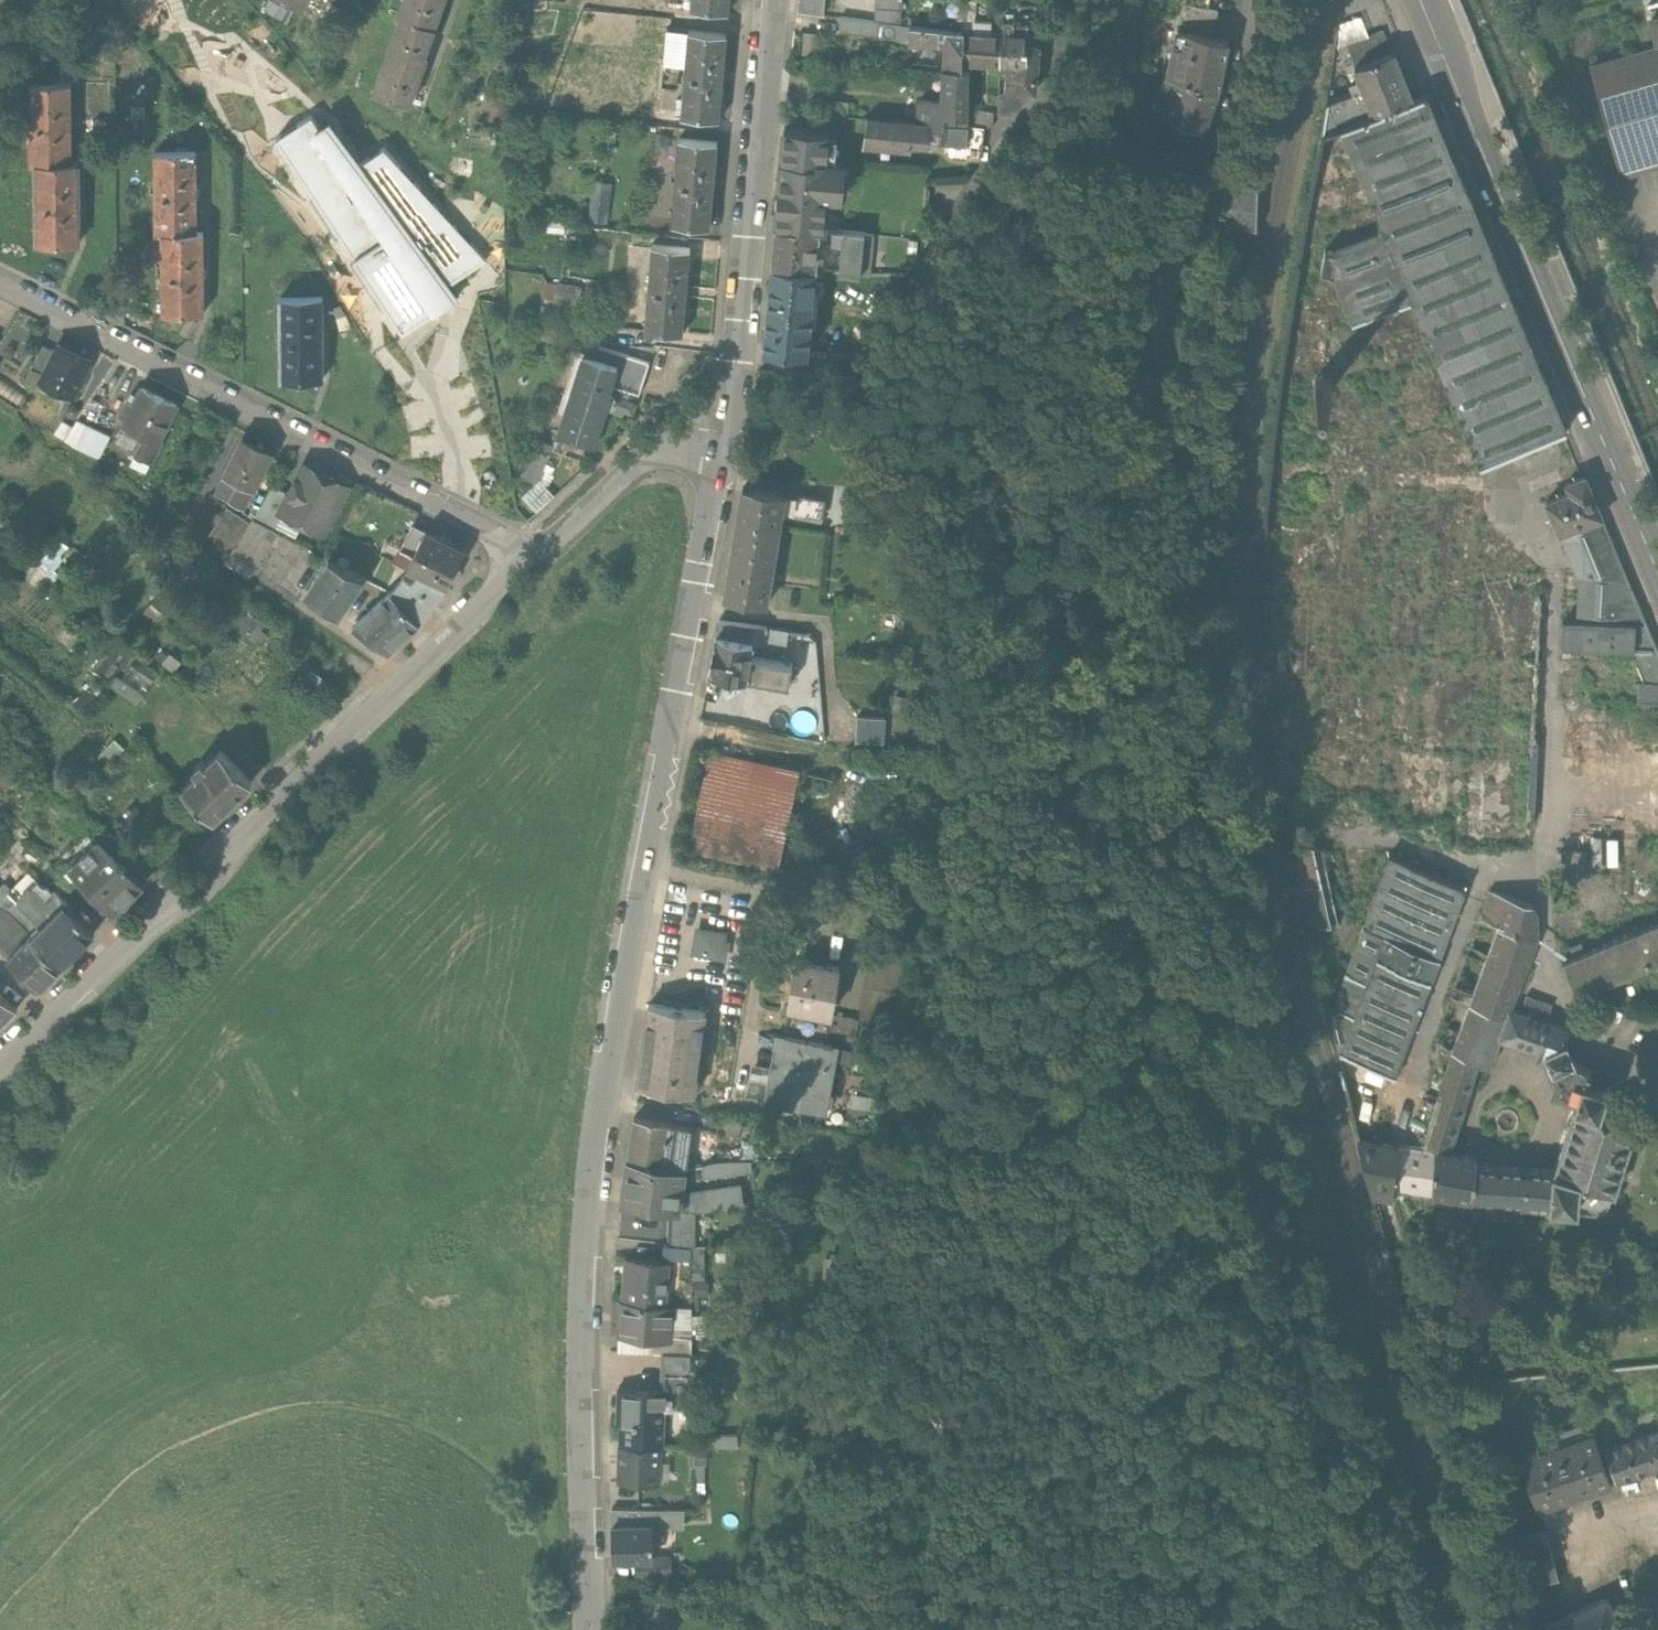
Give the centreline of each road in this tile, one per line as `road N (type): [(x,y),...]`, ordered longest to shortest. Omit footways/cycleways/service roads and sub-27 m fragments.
road 1 (residential): [(589,1629),(587,1226),(720,448)]
road 2 (residential): [(534,554),(0,1077)]
road 3 (secondary): [(1420,0),(1657,572)]
road 4 (residential): [(534,554),(0,284)]
road 5 (residential): [(733,365),(870,385),(904,367),(1062,124),(1084,0)]
road 6 (residential): [(1141,0),(1143,139),(1165,157),(1203,155),(1224,146),(1236,128),(1260,0)]
road 7 (residential): [(733,365),(771,0)]
road 8 (residential): [(720,448),(667,450),(534,554)]

